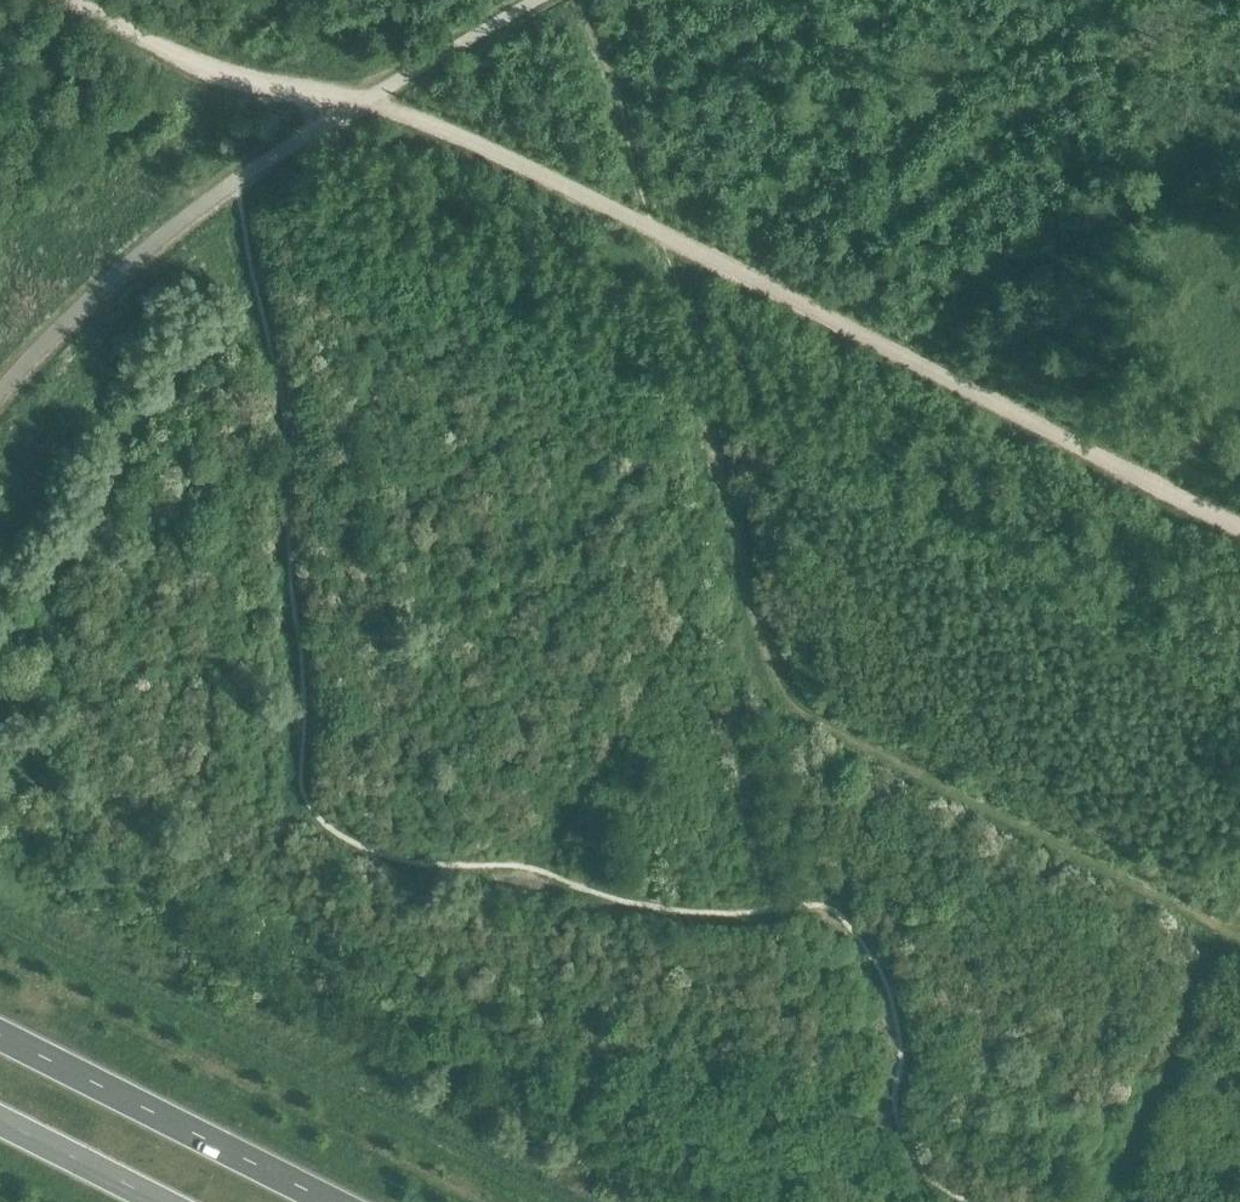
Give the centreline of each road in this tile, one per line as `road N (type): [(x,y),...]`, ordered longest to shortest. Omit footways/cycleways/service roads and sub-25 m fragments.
road 1 (track): [(1239,524),(798,300),(664,240),(608,203),(376,104),(324,103),(185,59)]
road 2 (trunk): [(332,1201),(0,1036)]
road 3 (trunk): [(0,1119),(163,1201)]

